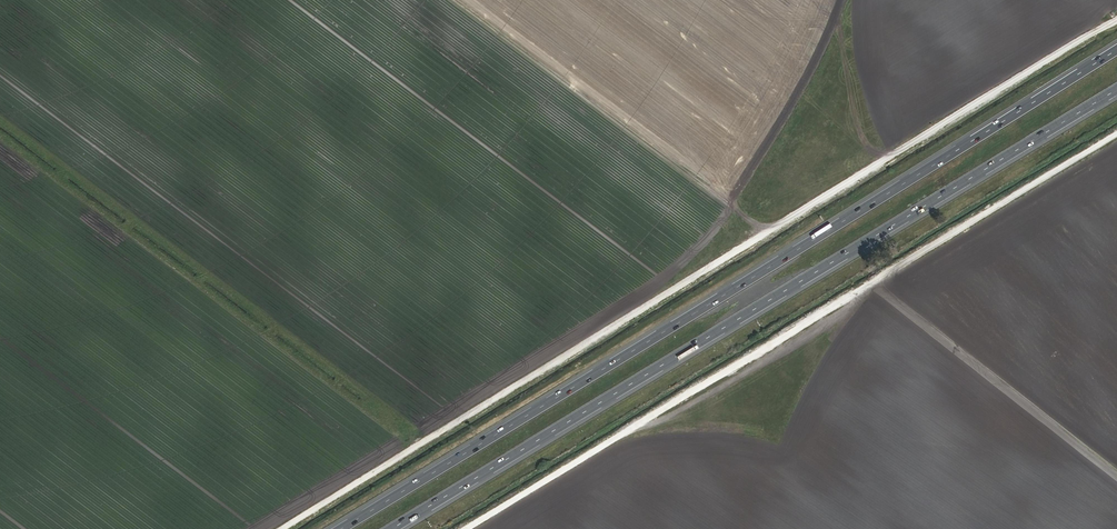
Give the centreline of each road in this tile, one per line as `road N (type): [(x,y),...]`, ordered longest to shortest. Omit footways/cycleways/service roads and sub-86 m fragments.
road 1 (track): [(1116,15),(767,238),(283,528)]
road 2 (motorway): [(1116,50),(341,528)]
road 3 (motorway): [(392,528),(1116,90)]
road 4 (track): [(468,528),(1116,135)]

